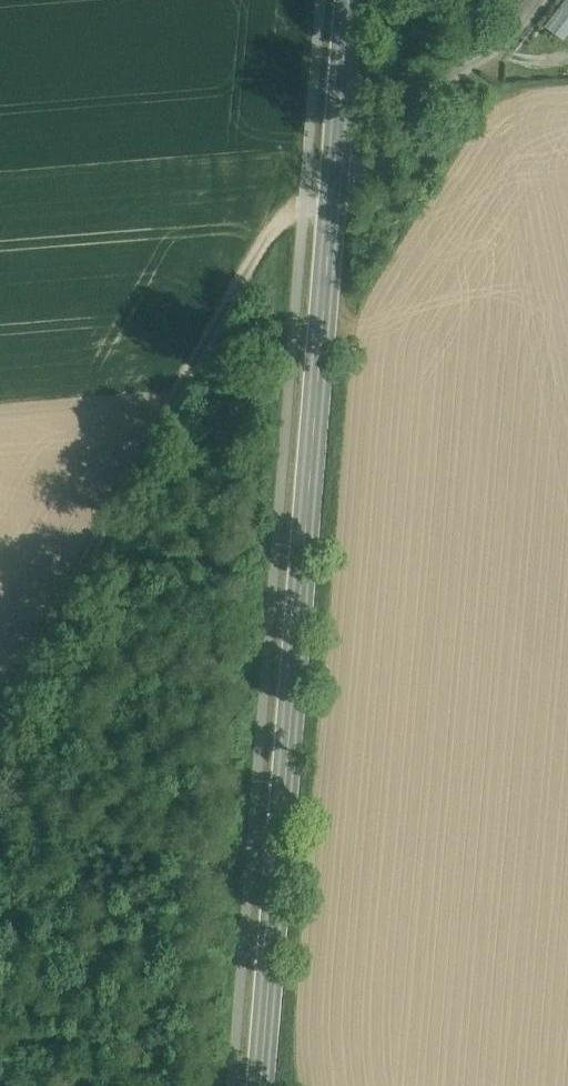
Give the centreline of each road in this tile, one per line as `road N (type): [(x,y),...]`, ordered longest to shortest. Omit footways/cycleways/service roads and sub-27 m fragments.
road 1 (tertiary): [(258,1085),(349,0)]
road 2 (track): [(332,206),(304,211),(276,233),(16,714),(0,716)]

